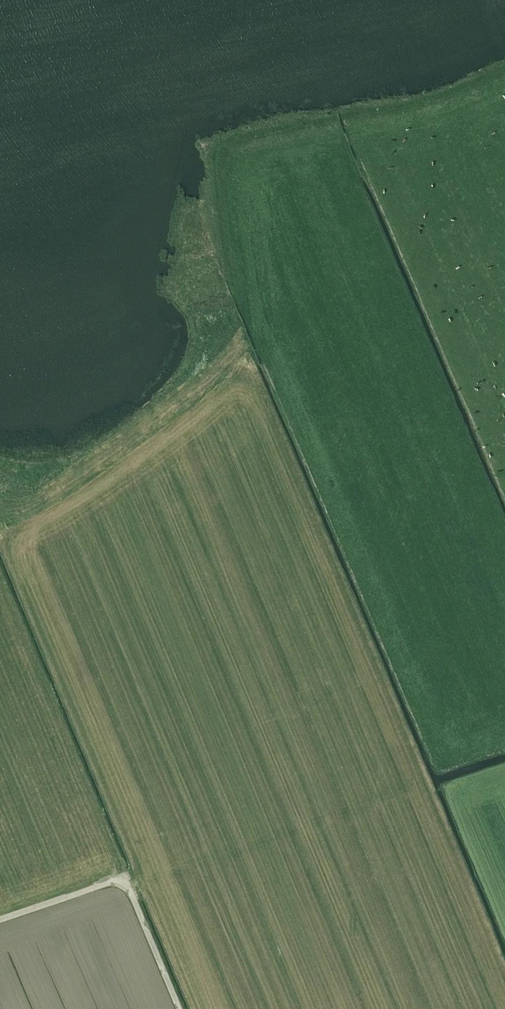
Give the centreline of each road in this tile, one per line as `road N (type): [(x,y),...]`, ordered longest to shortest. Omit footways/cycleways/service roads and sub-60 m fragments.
road 1 (track): [(0,919),(123,883),(181,1008)]

